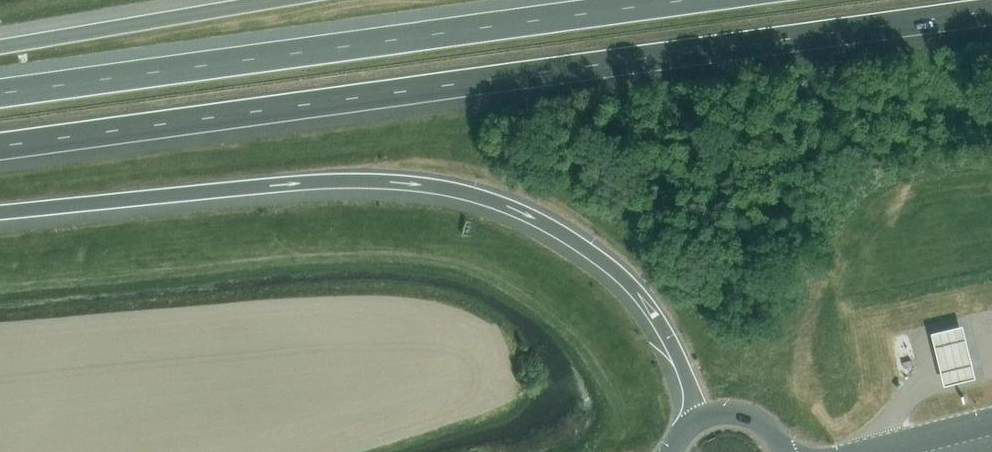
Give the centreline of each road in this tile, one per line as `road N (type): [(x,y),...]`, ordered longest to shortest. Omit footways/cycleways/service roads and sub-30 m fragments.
road 1 (motorway): [(0,146),(991,11)]
road 2 (motorway): [(0,212),(361,180),(485,196),(552,224),(639,294),(684,368),(697,419)]
road 3 (motorway): [(681,0),(0,93)]
road 4 (motorway): [(272,0),(0,46)]
road 5 (secondary): [(869,451),(991,421)]

